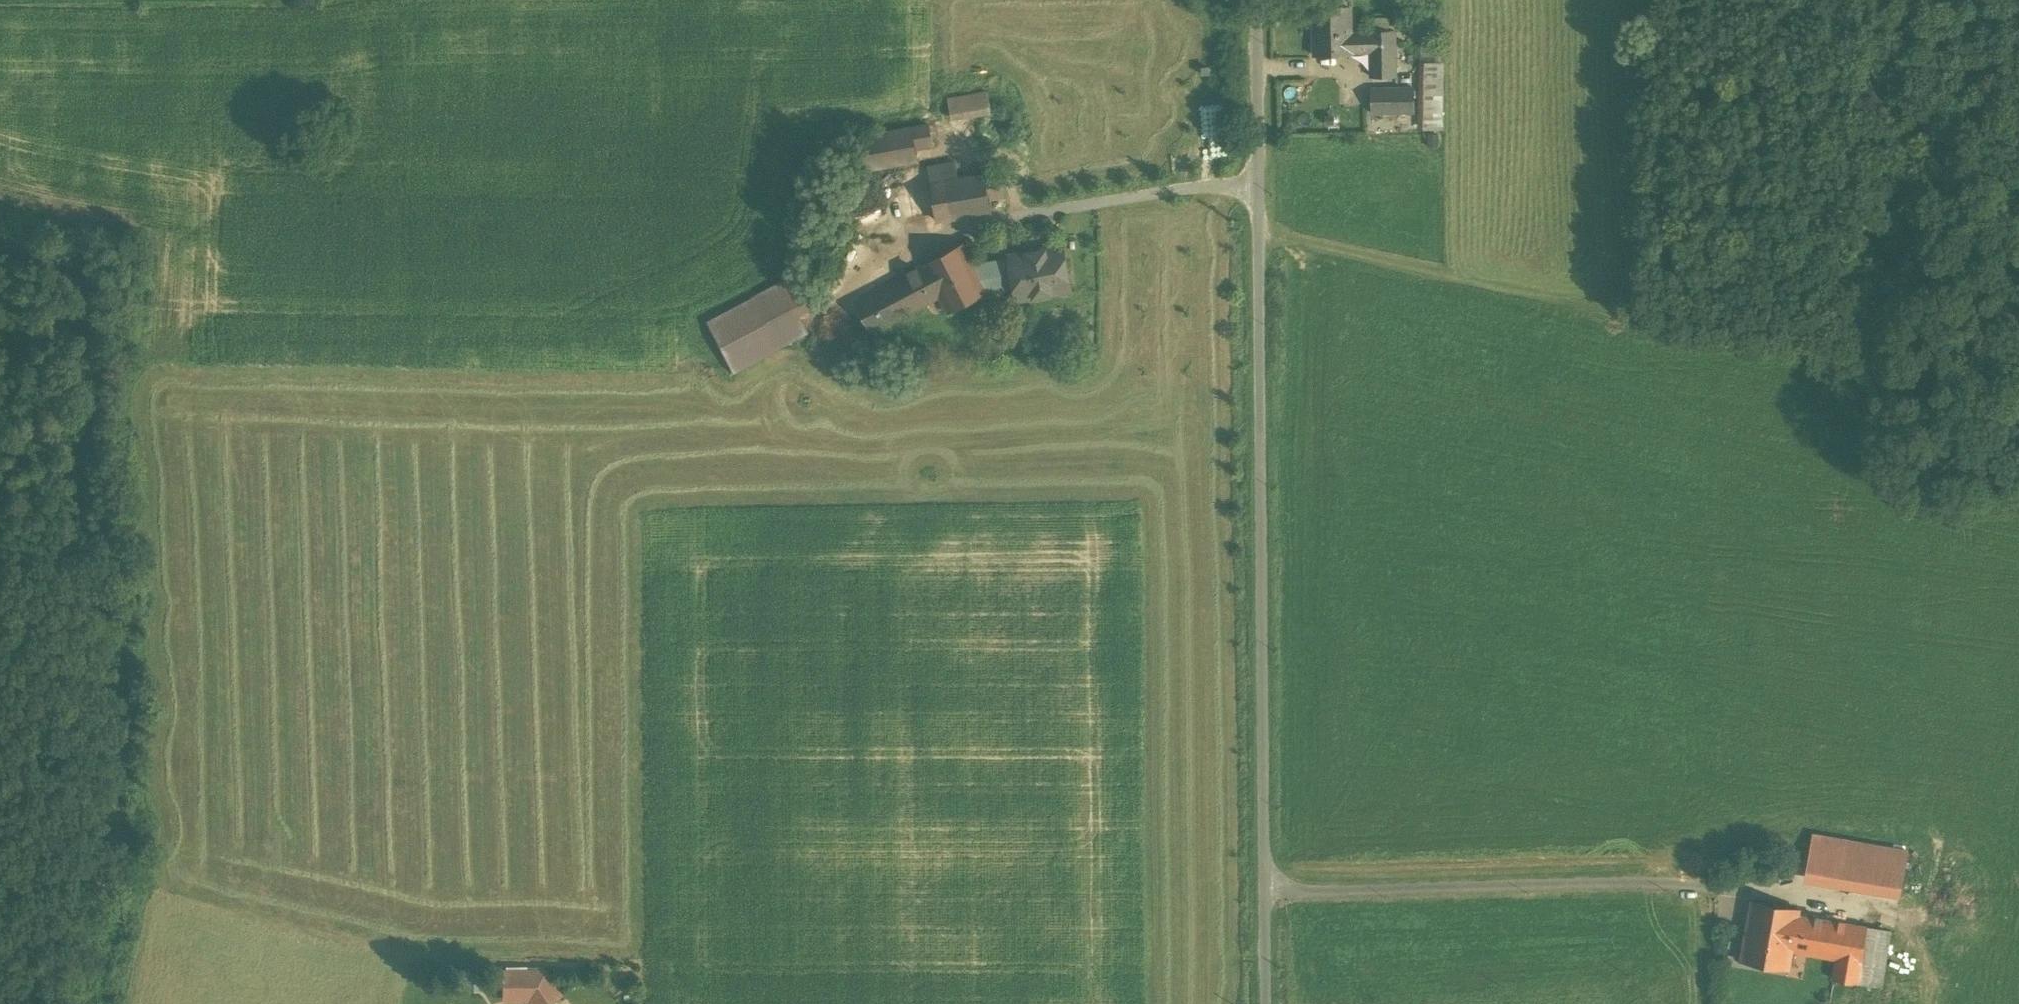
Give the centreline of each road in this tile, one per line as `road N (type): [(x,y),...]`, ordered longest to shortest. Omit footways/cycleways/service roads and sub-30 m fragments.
road 1 (unclassified): [(1254,0),(1261,1003)]

